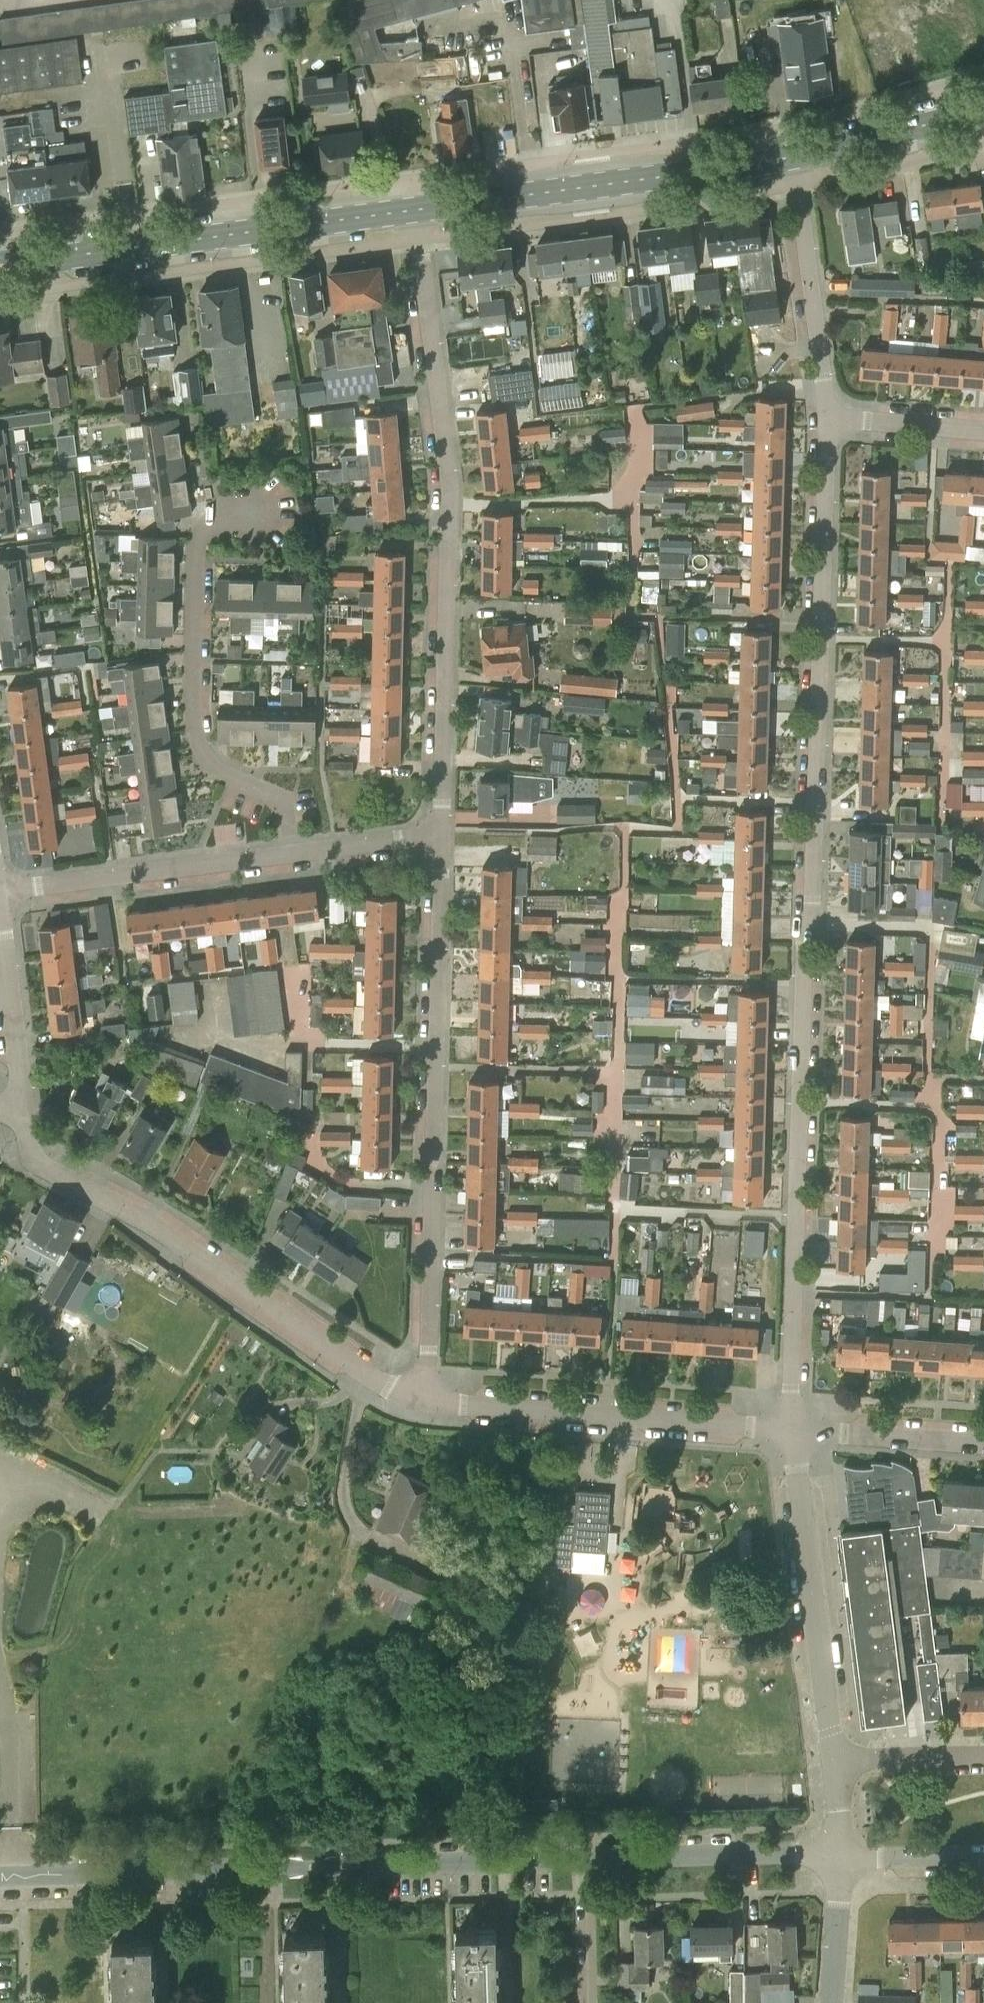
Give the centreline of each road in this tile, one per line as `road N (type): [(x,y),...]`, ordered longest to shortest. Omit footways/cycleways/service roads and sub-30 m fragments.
road 1 (residential): [(790,1429),(827,419)]
road 2 (residential): [(0,1877),(842,1855)]
road 3 (residential): [(440,834),(450,502),(416,206)]
road 4 (residential): [(426,1401),(440,834)]
road 5 (residential): [(426,1401),(390,1388),(158,1227),(37,1163),(13,1121)]
road 6 (residential): [(287,853),(287,813),(210,772),(194,752),(195,550),(206,528),(246,511)]
road 7 (secondary): [(0,267),(416,206)]
road 8 (secondary): [(416,206),(790,158)]
road 9 (residential): [(790,1429),(426,1401)]
road 10 (residential): [(833,1761),(790,1429)]
road 11 (residential): [(0,890),(287,853)]
road 12 (residential): [(827,419),(790,158)]
road 13 (residential): [(13,1121),(21,1089),(0,919)]
road 14 (secondary): [(790,158),(983,106)]
road 15 (residential): [(983,1444),(790,1429)]
road 16 (track): [(0,1660),(58,1646),(81,1563),(102,1530)]
road 17 (residential): [(983,431),(827,419)]
road 18 (residential): [(287,853),(440,834)]
road 19 (residential): [(833,1761),(983,1756)]
road 20 (residential): [(831,2002),(842,1855)]
road 21 (residential): [(842,1855),(983,1856)]

